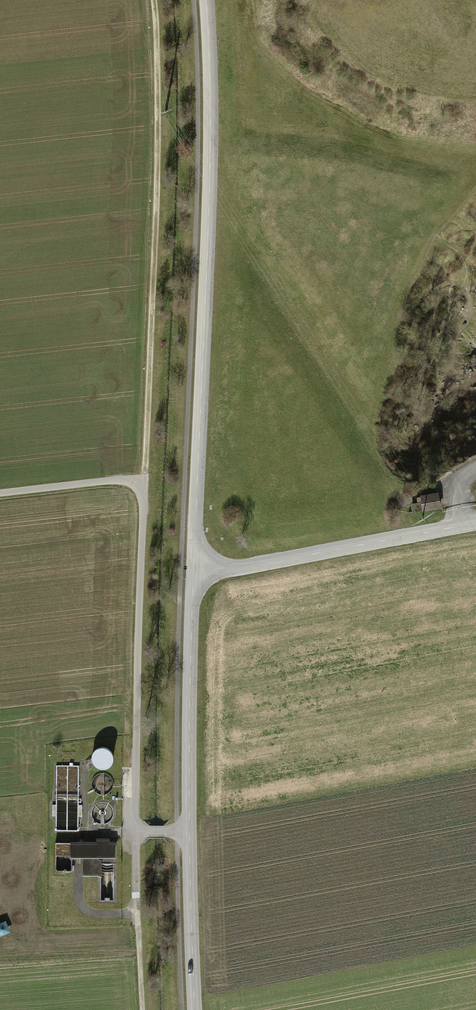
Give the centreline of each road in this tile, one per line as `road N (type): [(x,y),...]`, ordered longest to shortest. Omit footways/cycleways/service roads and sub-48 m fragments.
road 1 (tertiary): [(206,0),(208,224),(193,569)]
road 2 (track): [(0,493),(142,478),(135,831),(189,832)]
road 3 (track): [(142,478),(156,143),(151,0)]
road 4 (tertiary): [(193,569),(194,1009)]
road 5 (tertiary): [(475,522),(237,568),(193,569)]

